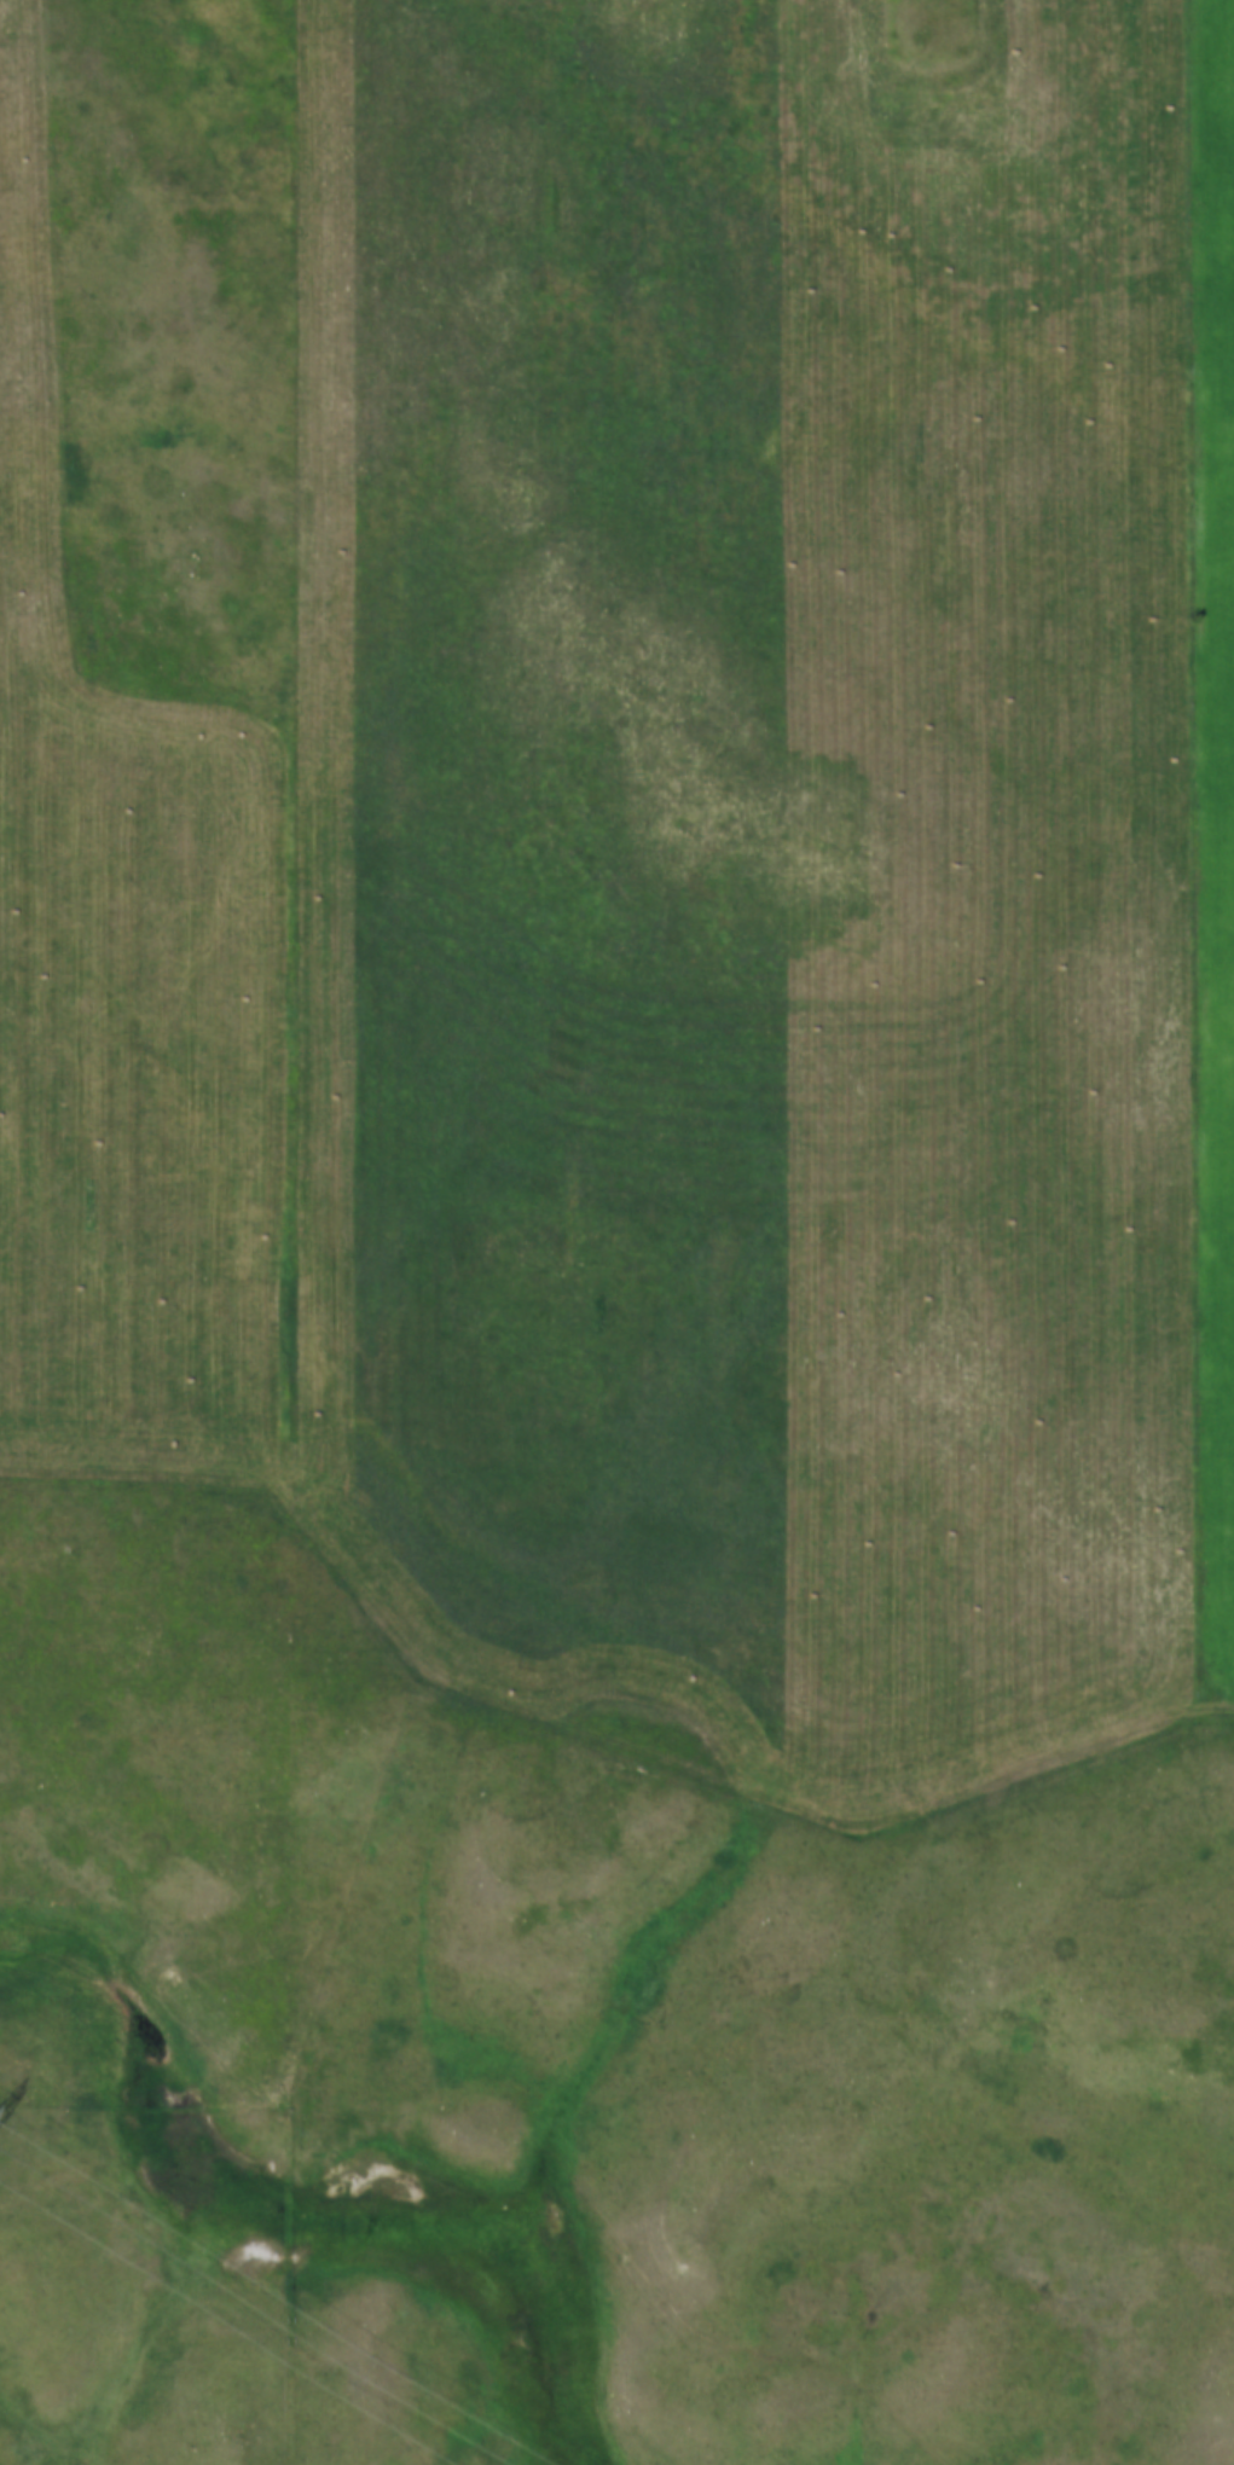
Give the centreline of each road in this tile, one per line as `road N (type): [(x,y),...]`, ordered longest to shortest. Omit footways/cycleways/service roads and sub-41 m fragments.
road 1 (track): [(1233,1702),(1190,1706),(927,1804),(851,1815),(775,1808),(707,1784),(619,1729),(503,1709),(442,1684),(392,1643),(244,1456)]

